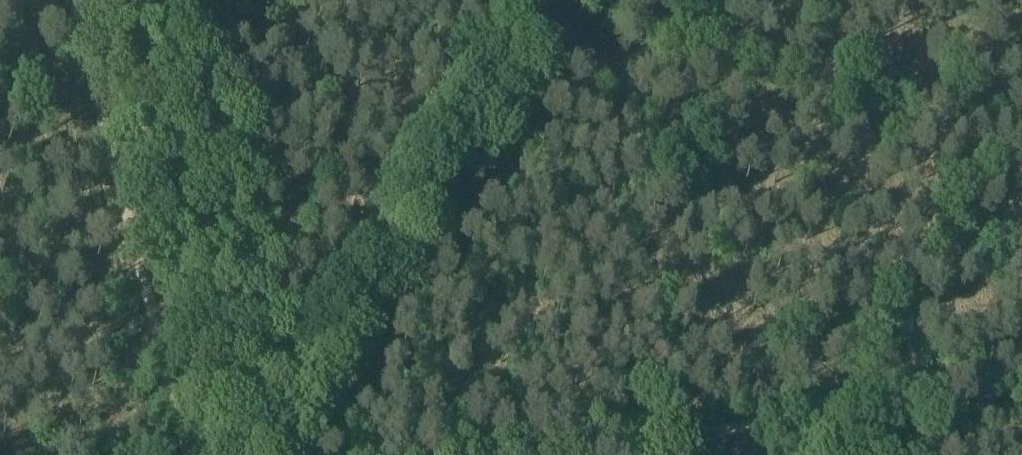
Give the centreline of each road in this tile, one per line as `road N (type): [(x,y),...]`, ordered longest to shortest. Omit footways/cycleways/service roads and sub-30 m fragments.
road 1 (unclassified): [(270,454),(570,0)]
road 2 (track): [(78,0),(190,454)]
road 3 (track): [(652,454),(1021,378)]

